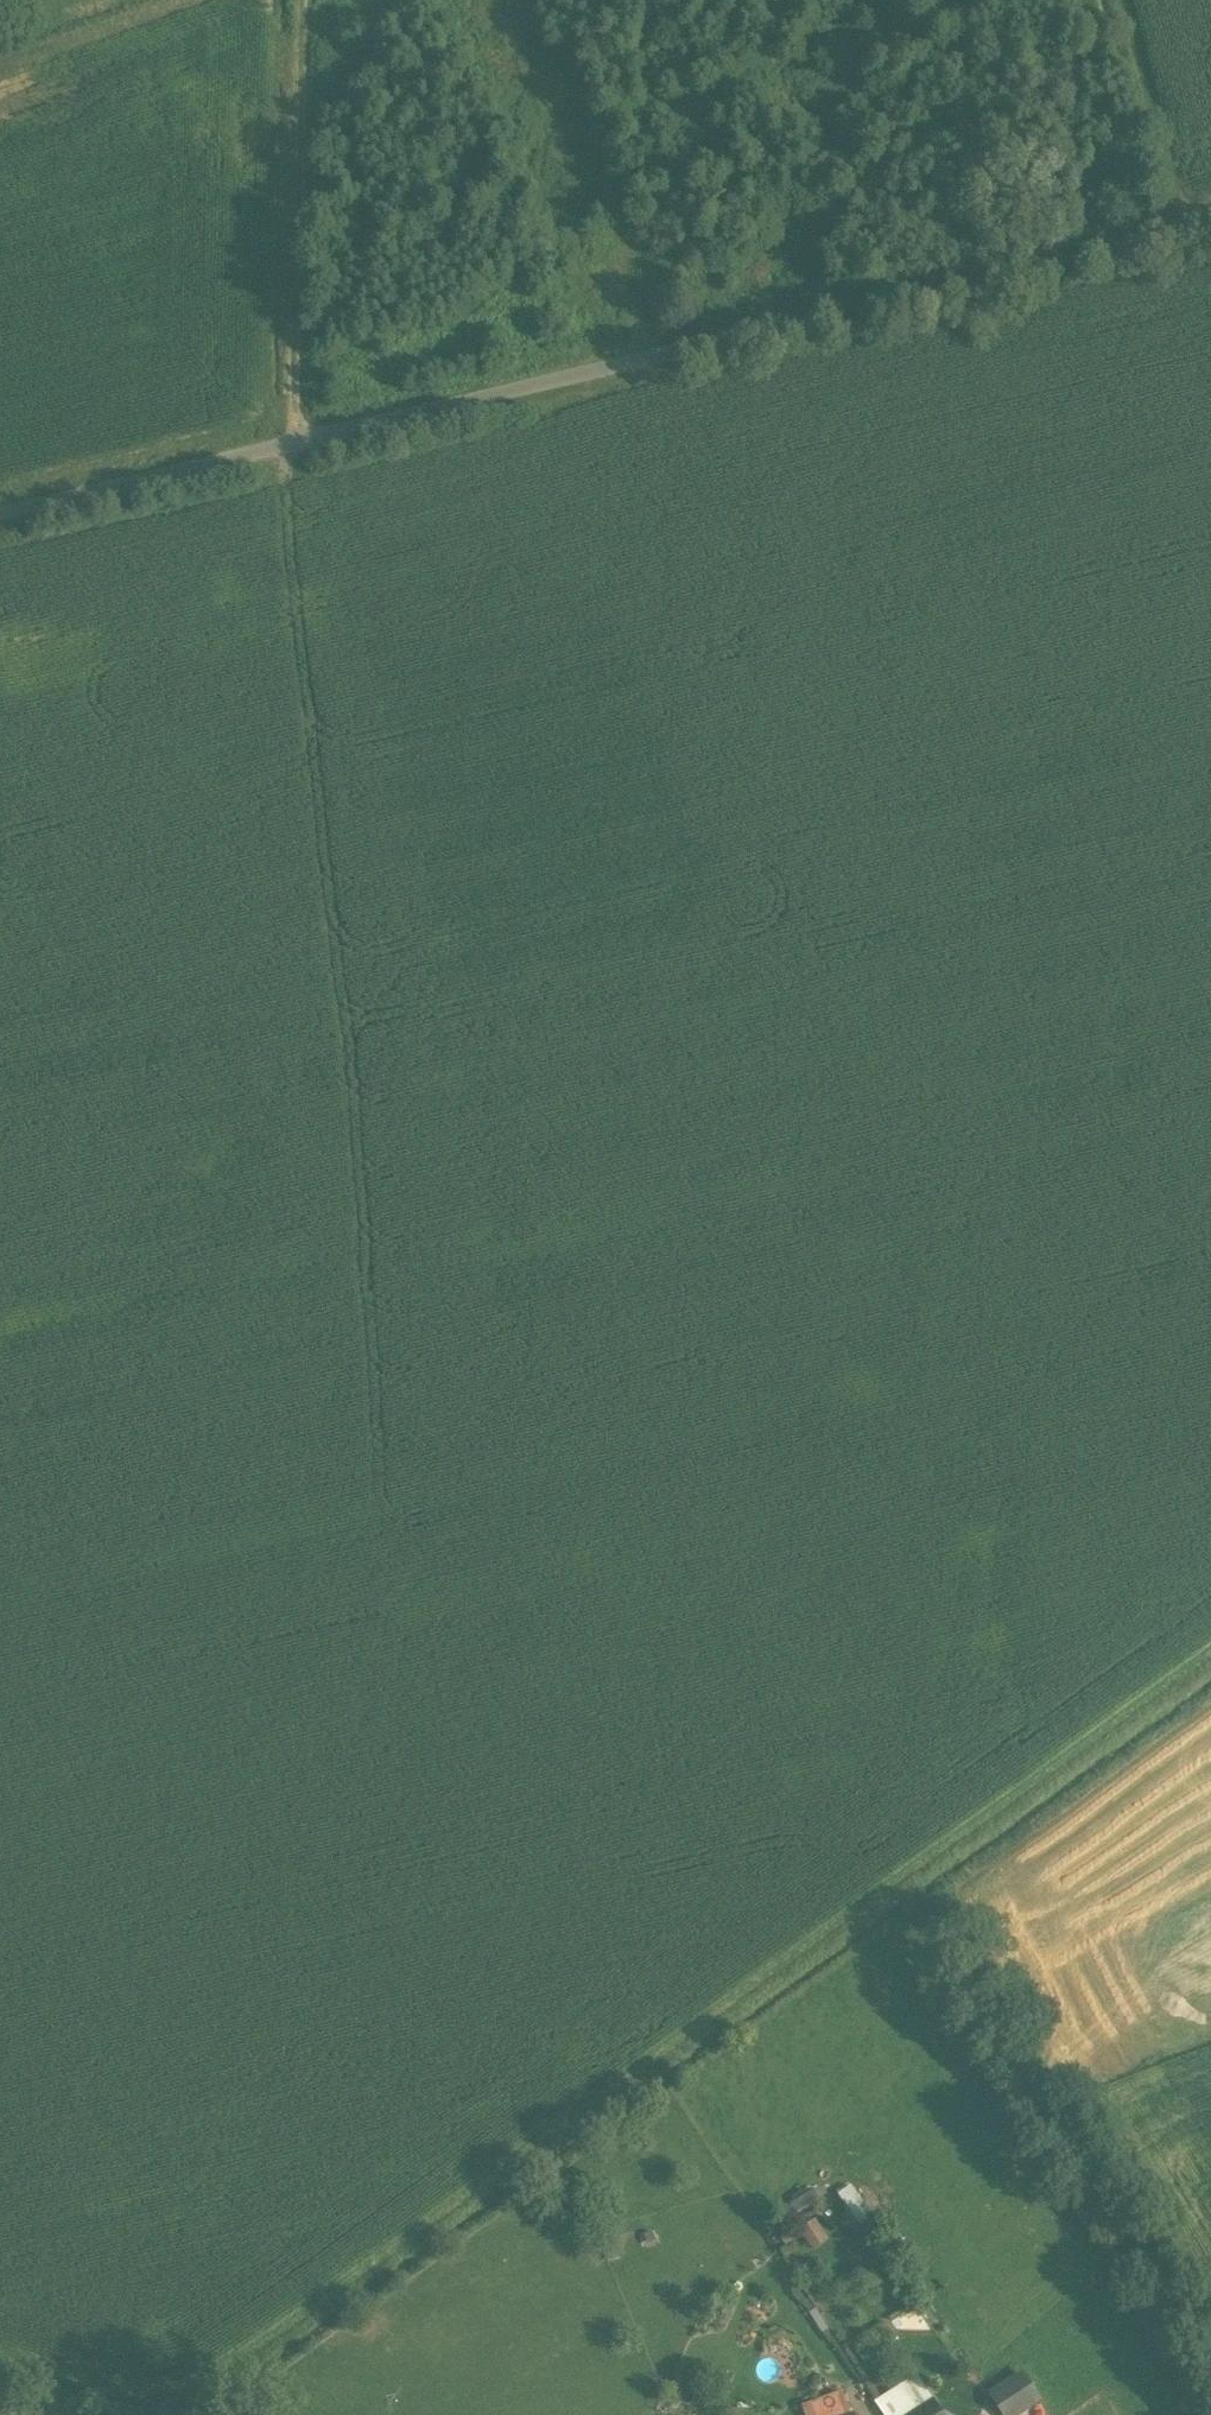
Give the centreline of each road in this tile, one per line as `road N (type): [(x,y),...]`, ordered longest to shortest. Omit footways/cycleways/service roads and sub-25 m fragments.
road 1 (unclassified): [(1210,210),(0,500)]
road 2 (track): [(298,428),(309,0)]

